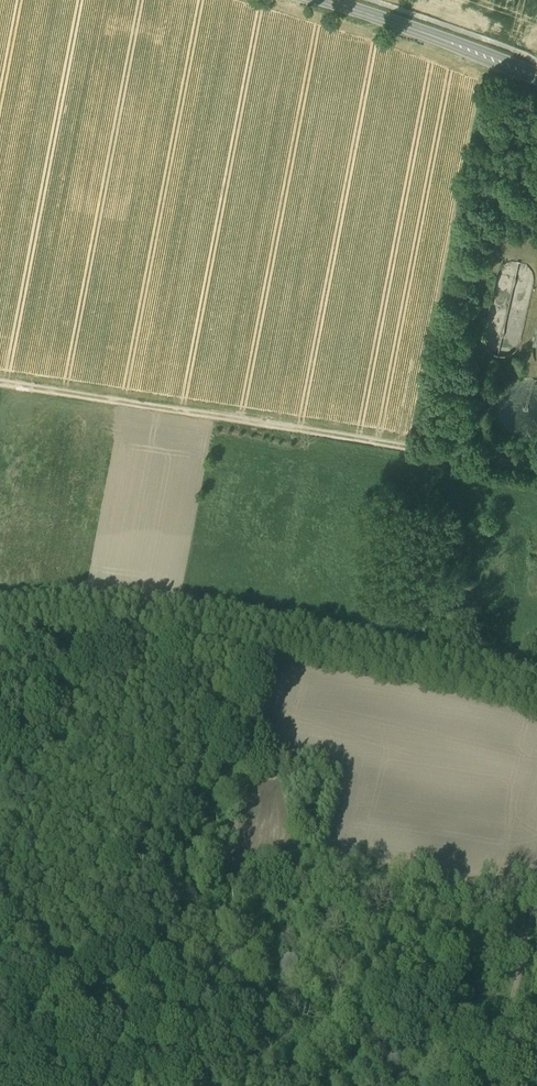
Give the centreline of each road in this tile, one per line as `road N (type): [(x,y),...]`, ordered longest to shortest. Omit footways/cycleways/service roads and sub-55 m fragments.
road 1 (track): [(536,691),(373,649),(211,625),(88,609),(0,614)]
road 2 (track): [(0,385),(536,470)]
road 3 (tertiary): [(328,0),(536,75)]
road 4 (track): [(536,906),(494,1085)]

